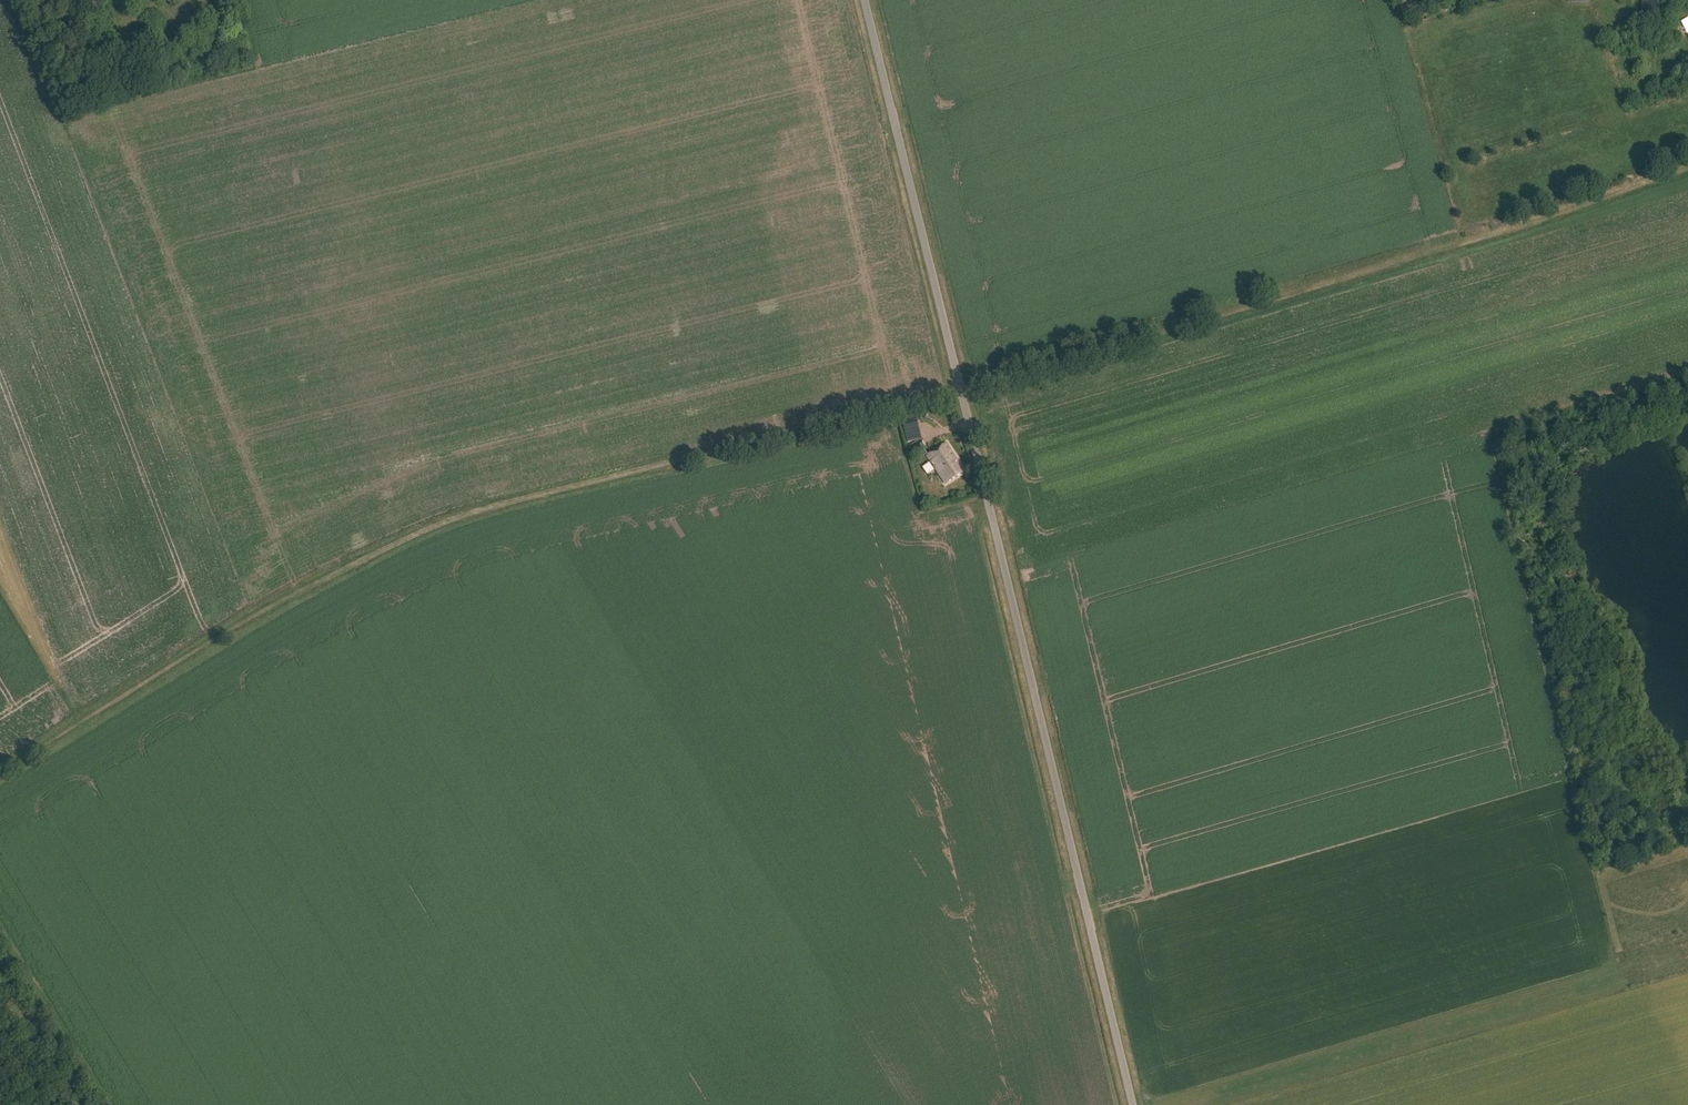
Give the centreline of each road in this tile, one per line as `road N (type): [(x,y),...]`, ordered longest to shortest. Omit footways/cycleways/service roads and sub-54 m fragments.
road 1 (unclassified): [(1133,1104),(865,0)]
road 2 (track): [(1687,166),(962,391)]

